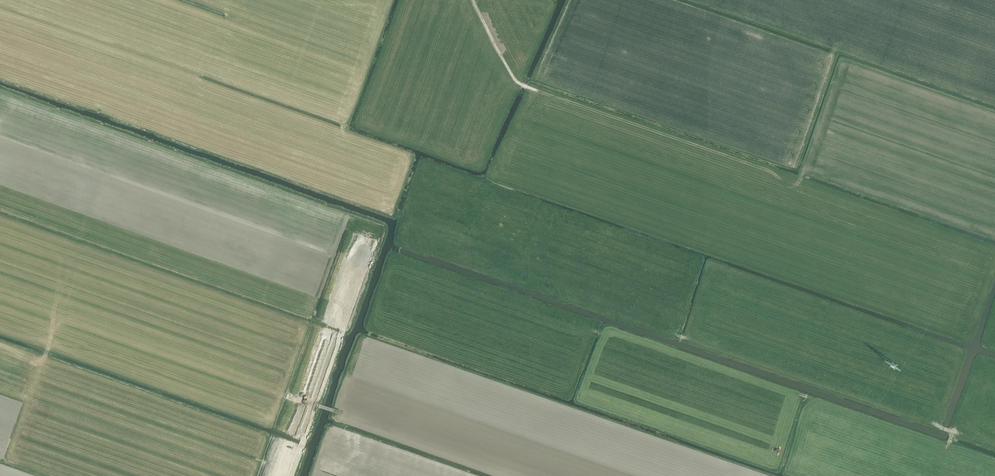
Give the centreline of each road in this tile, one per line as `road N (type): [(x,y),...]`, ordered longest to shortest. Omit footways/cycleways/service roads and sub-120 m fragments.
road 1 (track): [(799,181),(523,86),(473,0)]

